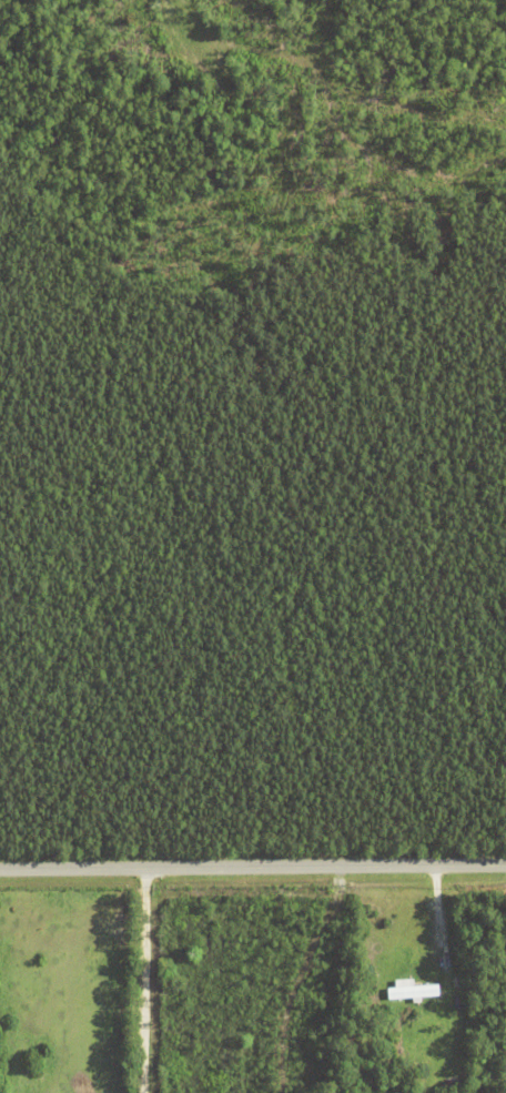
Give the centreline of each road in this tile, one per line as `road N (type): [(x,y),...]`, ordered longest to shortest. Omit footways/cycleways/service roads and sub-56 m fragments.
road 1 (tertiary): [(505,863),(0,865)]

